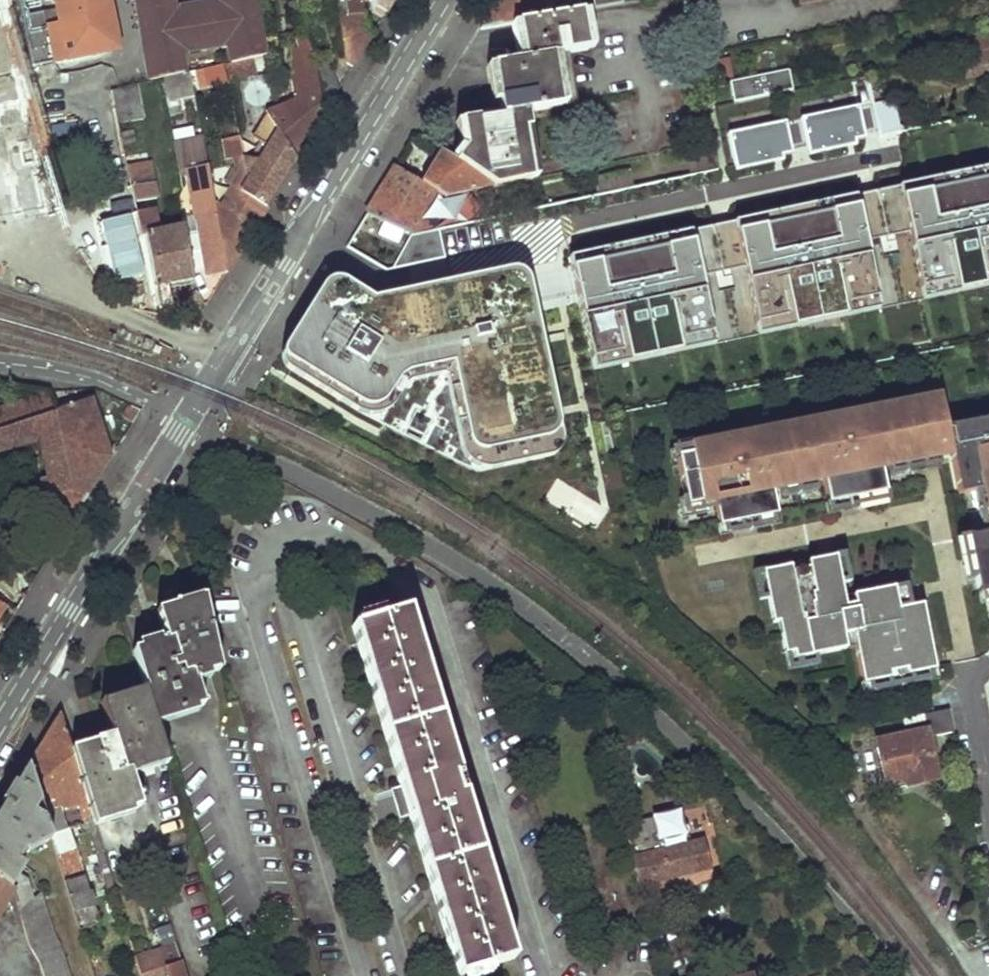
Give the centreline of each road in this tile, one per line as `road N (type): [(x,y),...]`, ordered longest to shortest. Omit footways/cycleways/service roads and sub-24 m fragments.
road 1 (tertiary): [(442,0),(0,723)]

